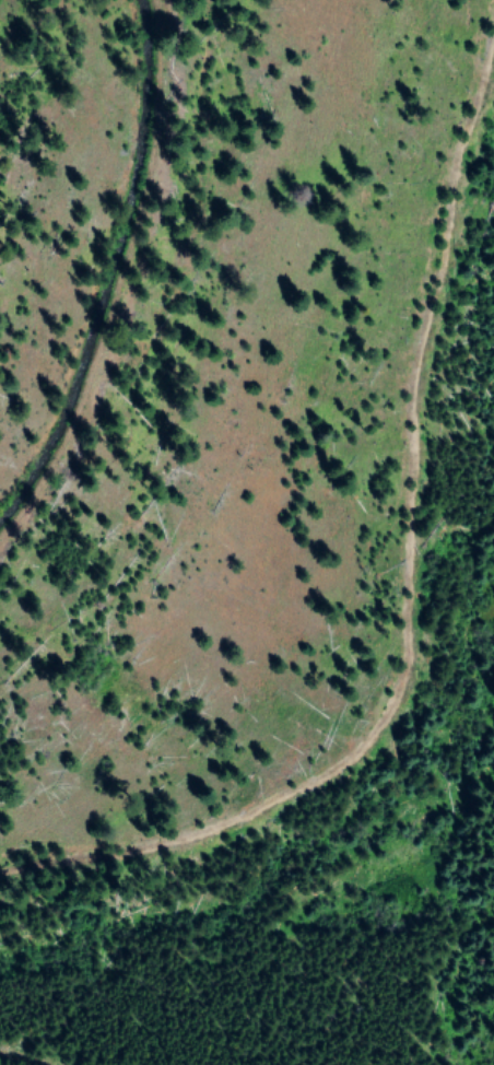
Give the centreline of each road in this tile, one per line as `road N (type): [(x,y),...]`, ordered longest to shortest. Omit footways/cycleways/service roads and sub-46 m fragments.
road 1 (track): [(0,943),(54,893),(304,781),(364,722),(443,582),(493,360)]

